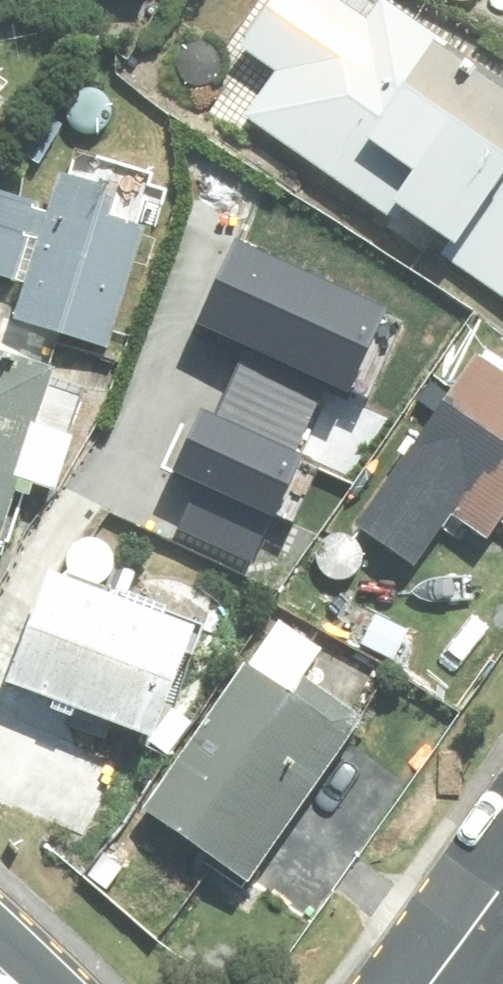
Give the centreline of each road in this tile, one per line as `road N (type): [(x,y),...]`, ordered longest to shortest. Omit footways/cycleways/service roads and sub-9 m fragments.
road 1 (tertiary): [(502,885),(431,983)]

